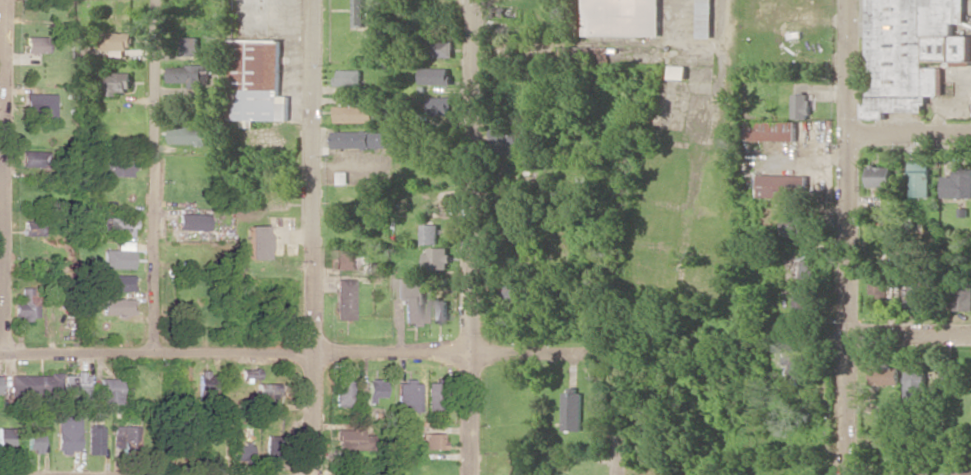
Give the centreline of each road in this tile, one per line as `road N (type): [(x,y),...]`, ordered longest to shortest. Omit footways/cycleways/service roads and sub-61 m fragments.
road 1 (residential): [(616,354),(0,350)]
road 2 (residential): [(848,474),(850,0)]
road 3 (residential): [(470,474),(472,0)]
road 4 (residential): [(312,474),(313,0)]
road 5 (residential): [(154,352),(159,0)]
road 6 (residential): [(2,350),(3,0)]
road 7 (residential): [(728,0),(730,277)]
road 8 (residential): [(970,331),(848,331)]
road 9 (residential): [(618,474),(616,354)]

